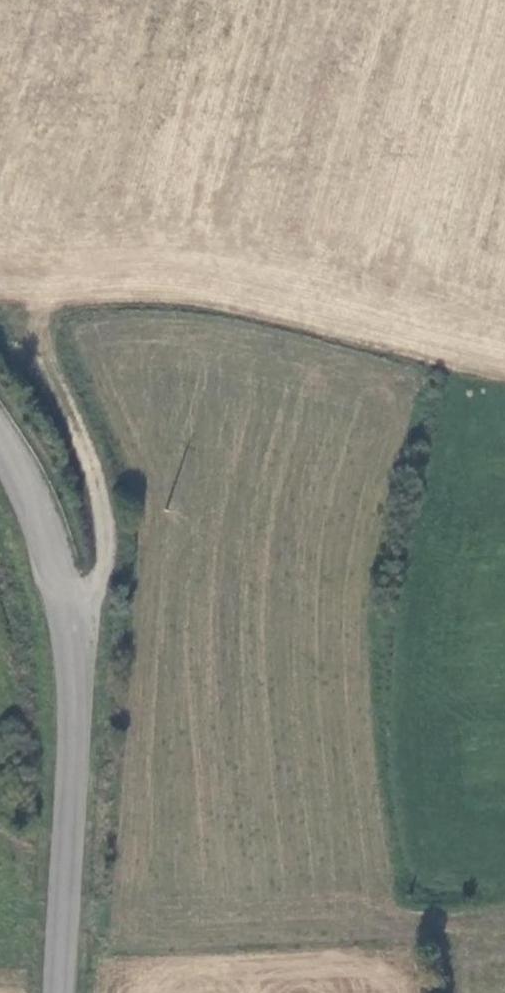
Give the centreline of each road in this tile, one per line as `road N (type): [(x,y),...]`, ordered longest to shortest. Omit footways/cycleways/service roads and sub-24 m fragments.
road 1 (unclassified): [(0,447),(21,478),(61,594),(73,720),(56,992)]

